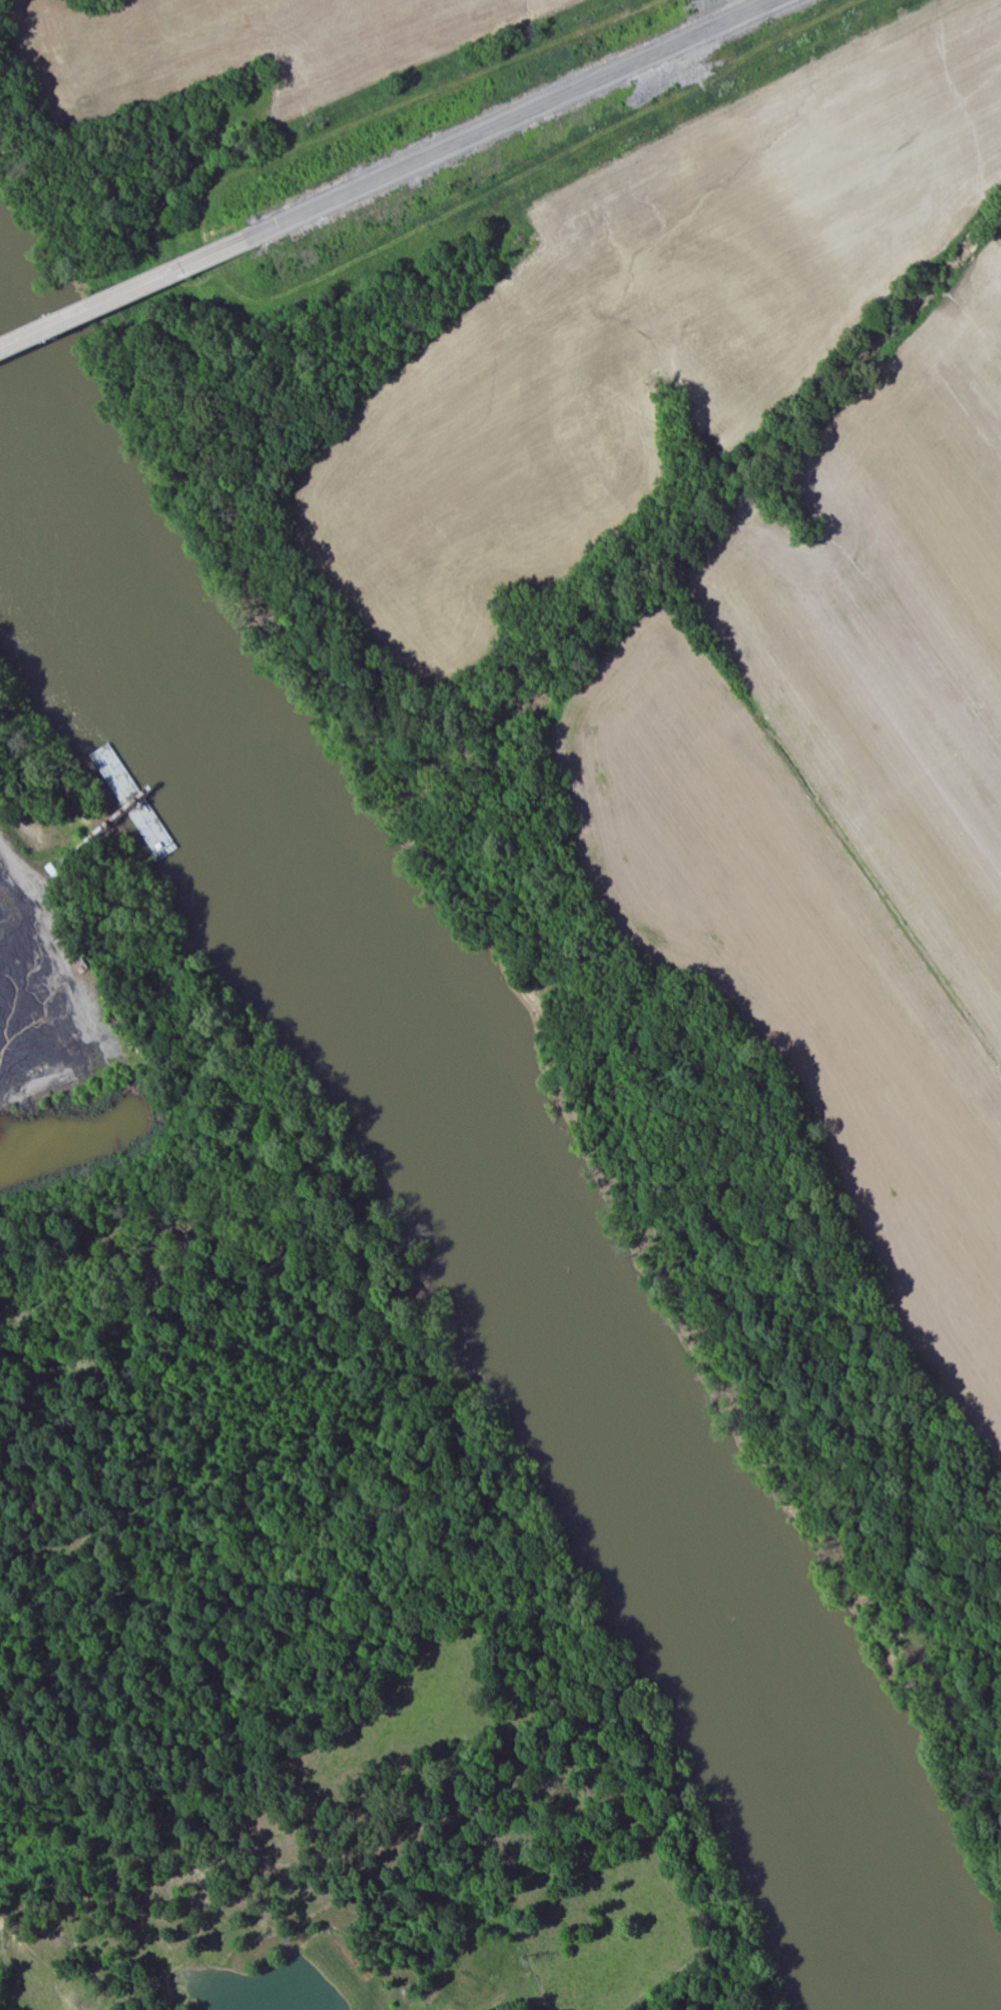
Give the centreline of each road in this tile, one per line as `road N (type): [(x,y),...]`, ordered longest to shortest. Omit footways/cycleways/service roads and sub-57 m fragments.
road 1 (primary): [(246,243),(779,0)]
road 2 (primary): [(0,354),(246,243)]

